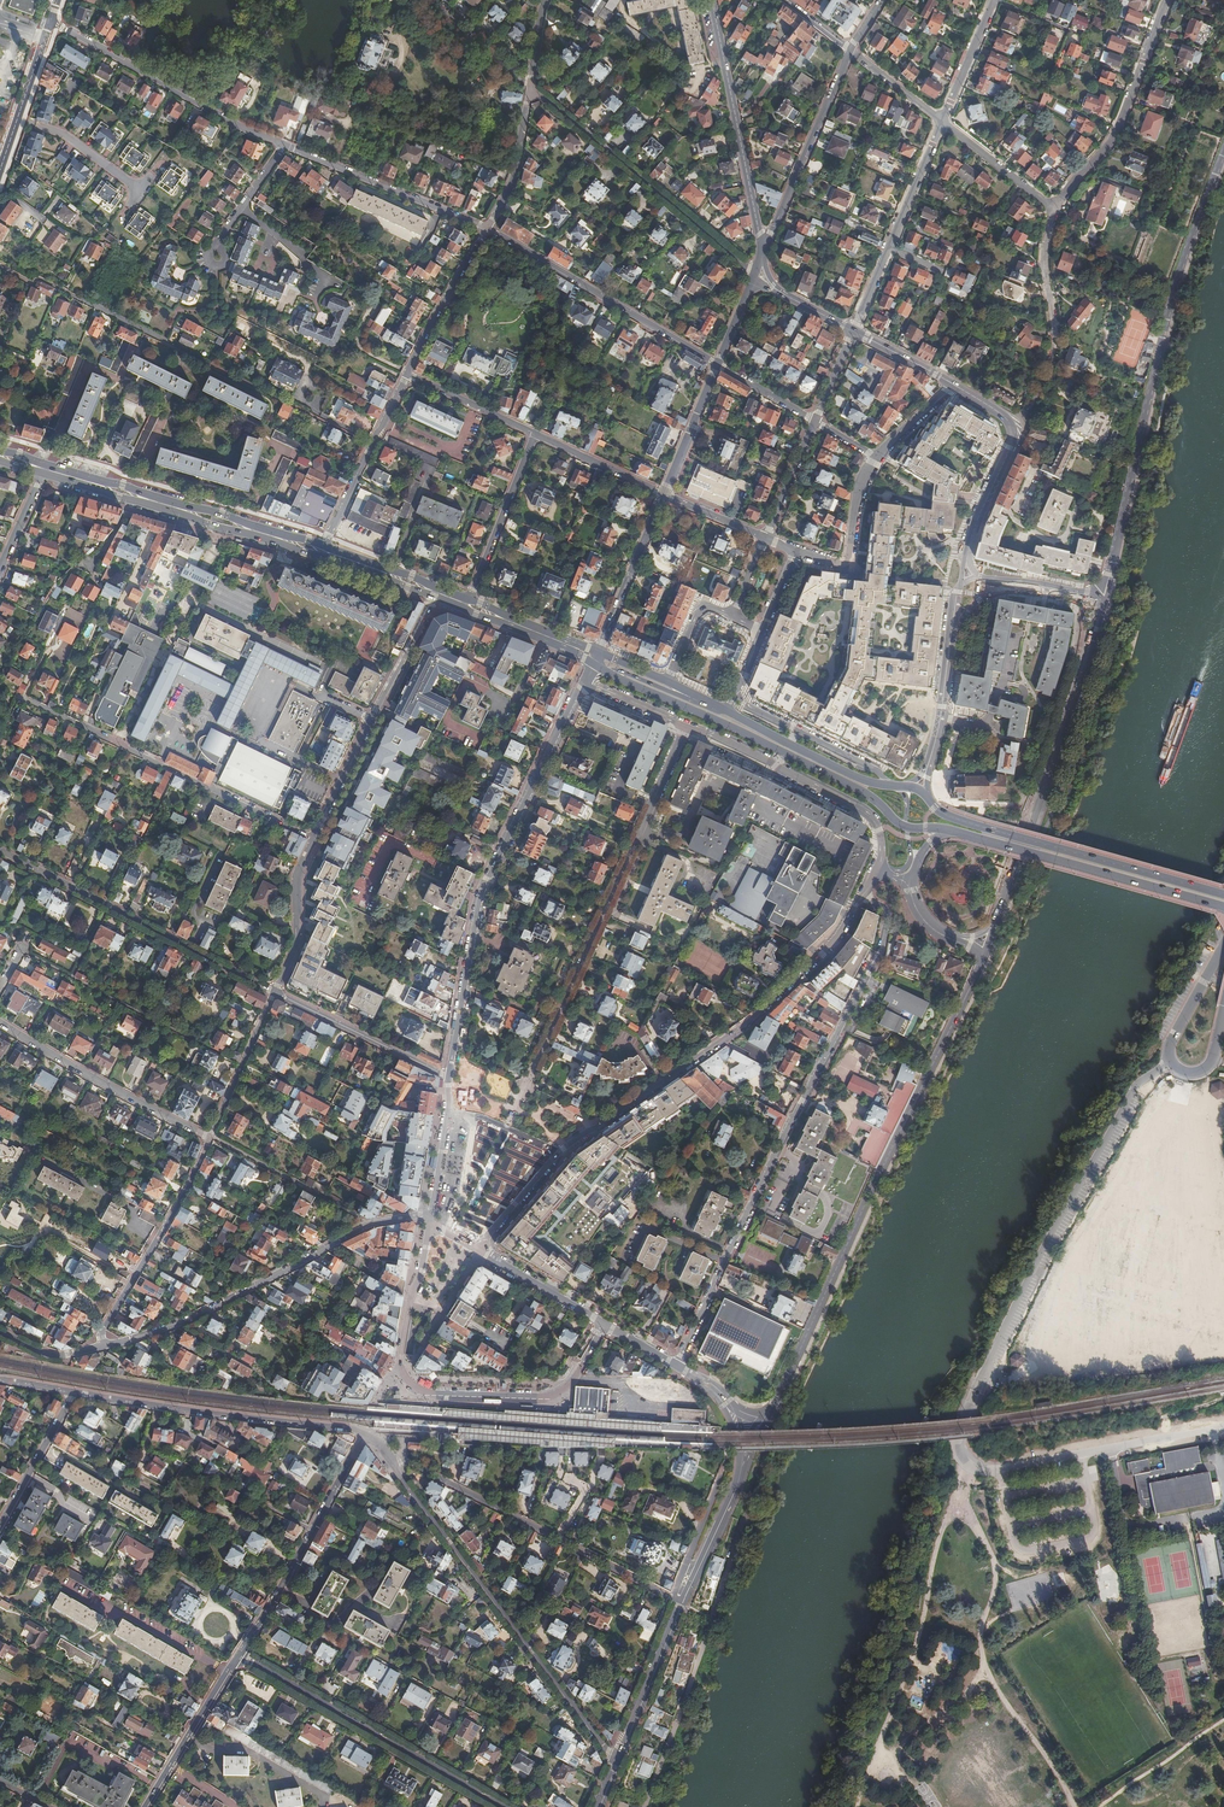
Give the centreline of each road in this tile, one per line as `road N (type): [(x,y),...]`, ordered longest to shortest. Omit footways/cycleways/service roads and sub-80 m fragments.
road 1 (unclassified): [(1170,1062),(1147,1079),(1117,1123),(973,1401),(964,1448),(988,1470),(1223,1428)]
road 2 (residential): [(863,895),(889,915),(881,954),(764,1174),(676,1365)]
road 3 (secondary): [(766,1420),(983,956)]
road 4 (residential): [(1098,603),(1179,279),(1223,151)]
road 5 (residential): [(685,724),(507,1129)]
road 6 (residential): [(585,679),(482,891),(450,1078)]
road 7 (residential): [(644,1806),(781,1406)]
road 8 (residential): [(560,1154),(749,1021),(838,937),(863,895)]
road 9 (residential): [(391,1461),(606,1753),(618,1758)]
road 10 (residential): [(429,1220),(367,1225),(194,1317),(104,1345)]
road 11 (secondary): [(992,926),(1053,765),(1098,603)]
road 12 (primary): [(606,671),(874,798),(906,827)]
road 13 (residential): [(19,698),(312,837)]
road 14 (residential): [(673,1598),(405,1460),(391,1461)]
road 15 (residential): [(410,1307),(399,1362),(408,1383),(425,1393),(549,1397),(570,1381),(604,1325)]
road 16 (primary): [(1223,896),(953,818),(928,798)]
road 17 (residential): [(0,851),(273,993)]
road 18 (secondary): [(502,1806),(238,1656)]
road 19 (residential): [(754,275),(529,90)]
road 20 (primary): [(41,476),(320,557)]
road 21 (primary): [(325,544),(46,464)]
road 22 (primary): [(949,830),(1223,909)]
road 23 (residential): [(351,1430),(74,1393)]
road 24 (residential): [(717,364),(485,227)]
road 25 (residential): [(284,145),(49,23)]
road 26 (residential): [(685,724),(864,812),(881,840),(877,870)]
road 27 (tertiary): [(712,0),(761,254)]
road 28 (residential): [(1054,209),(1119,127),(1166,0)]
road 29 (residential): [(0,1024),(209,1137)]
road 30 (residential): [(104,1345),(101,1335),(209,1137)]
road 31 (residential): [(1009,425),(1027,412),(1052,353),(1044,276),(1054,209)]
road 32 (residential): [(851,50),(761,254)]
road 33 (residential): [(485,227),(284,145)]
road 34 (residential): [(273,993),(450,1078)]
road 35 (residential): [(325,544),(406,374)]
road 36 (residential): [(886,785),(878,771),(750,709),(736,690)]
road 37 (secondary): [(238,1656),(146,1806)]
road 38 (residential): [(470,596),(536,433)]
road 39 (primary): [(886,785),(727,711)]
road 40 (tertiary): [(663,495),(598,652)]
road 41 (secondary): [(618,1758),(681,1602)]
road 42 (residential): [(406,374),(485,227)]
road 43 (residential): [(793,551),(849,561),(859,489),(877,458)]
road 44 (residential): [(273,993),(296,940),(295,883),(312,837)]
road 45 (residential): [(209,1137),(273,993)]
road 46 (tertiary): [(49,23),(0,172)]
road 47 (residential): [(74,1393),(0,1525)]
road 48 (residential): [(238,1656),(314,1528)]
road 49 (residential): [(478,1250),(604,1325)]
road 50 (unclassified): [(485,227),(513,179),(529,90)]
road 51 (residential): [(941,121),(1054,209)]
road 52 (residential): [(406,374),(536,433)]
road 53 (tertiary): [(717,364),(663,495)]
road 54 (residential): [(536,433),(663,495)]
road 55 (primary): [(463,608),(592,663)]
road 56 (primary): [(598,652),(470,596)]
road 57 (residential): [(939,717),(988,722),(1011,636)]
road 58 (residential): [(372,720),(433,596)]
road 59 (residential): [(887,248),(941,121)]
road 60 (tertiary): [(968,555),(1010,448),(1009,425)]
road 61 (residential): [(530,82),(424,0)]
road 62 (unclassified): [(1170,1062),(1169,1043),(1223,943)]
road 63 (residential): [(941,121),(993,0)]
road 64 (residential): [(312,837),(372,720)]
road 65 (residential): [(765,538),(815,421)]
road 66 (residential): [(478,1250),(560,1154)]
road 67 (secondary): [(695,1573),(747,1463)]
road 68 (primary): [(438,584),(325,544)]

